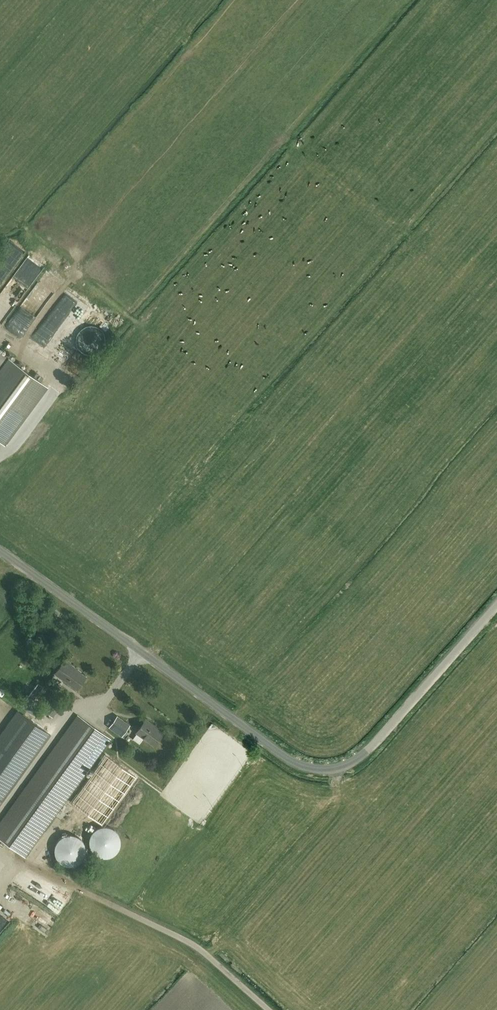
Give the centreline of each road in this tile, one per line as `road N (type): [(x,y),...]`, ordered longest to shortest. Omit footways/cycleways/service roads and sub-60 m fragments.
road 1 (unclassified): [(496,605),(369,749),(340,768),(317,769),(290,760),(0,547)]

